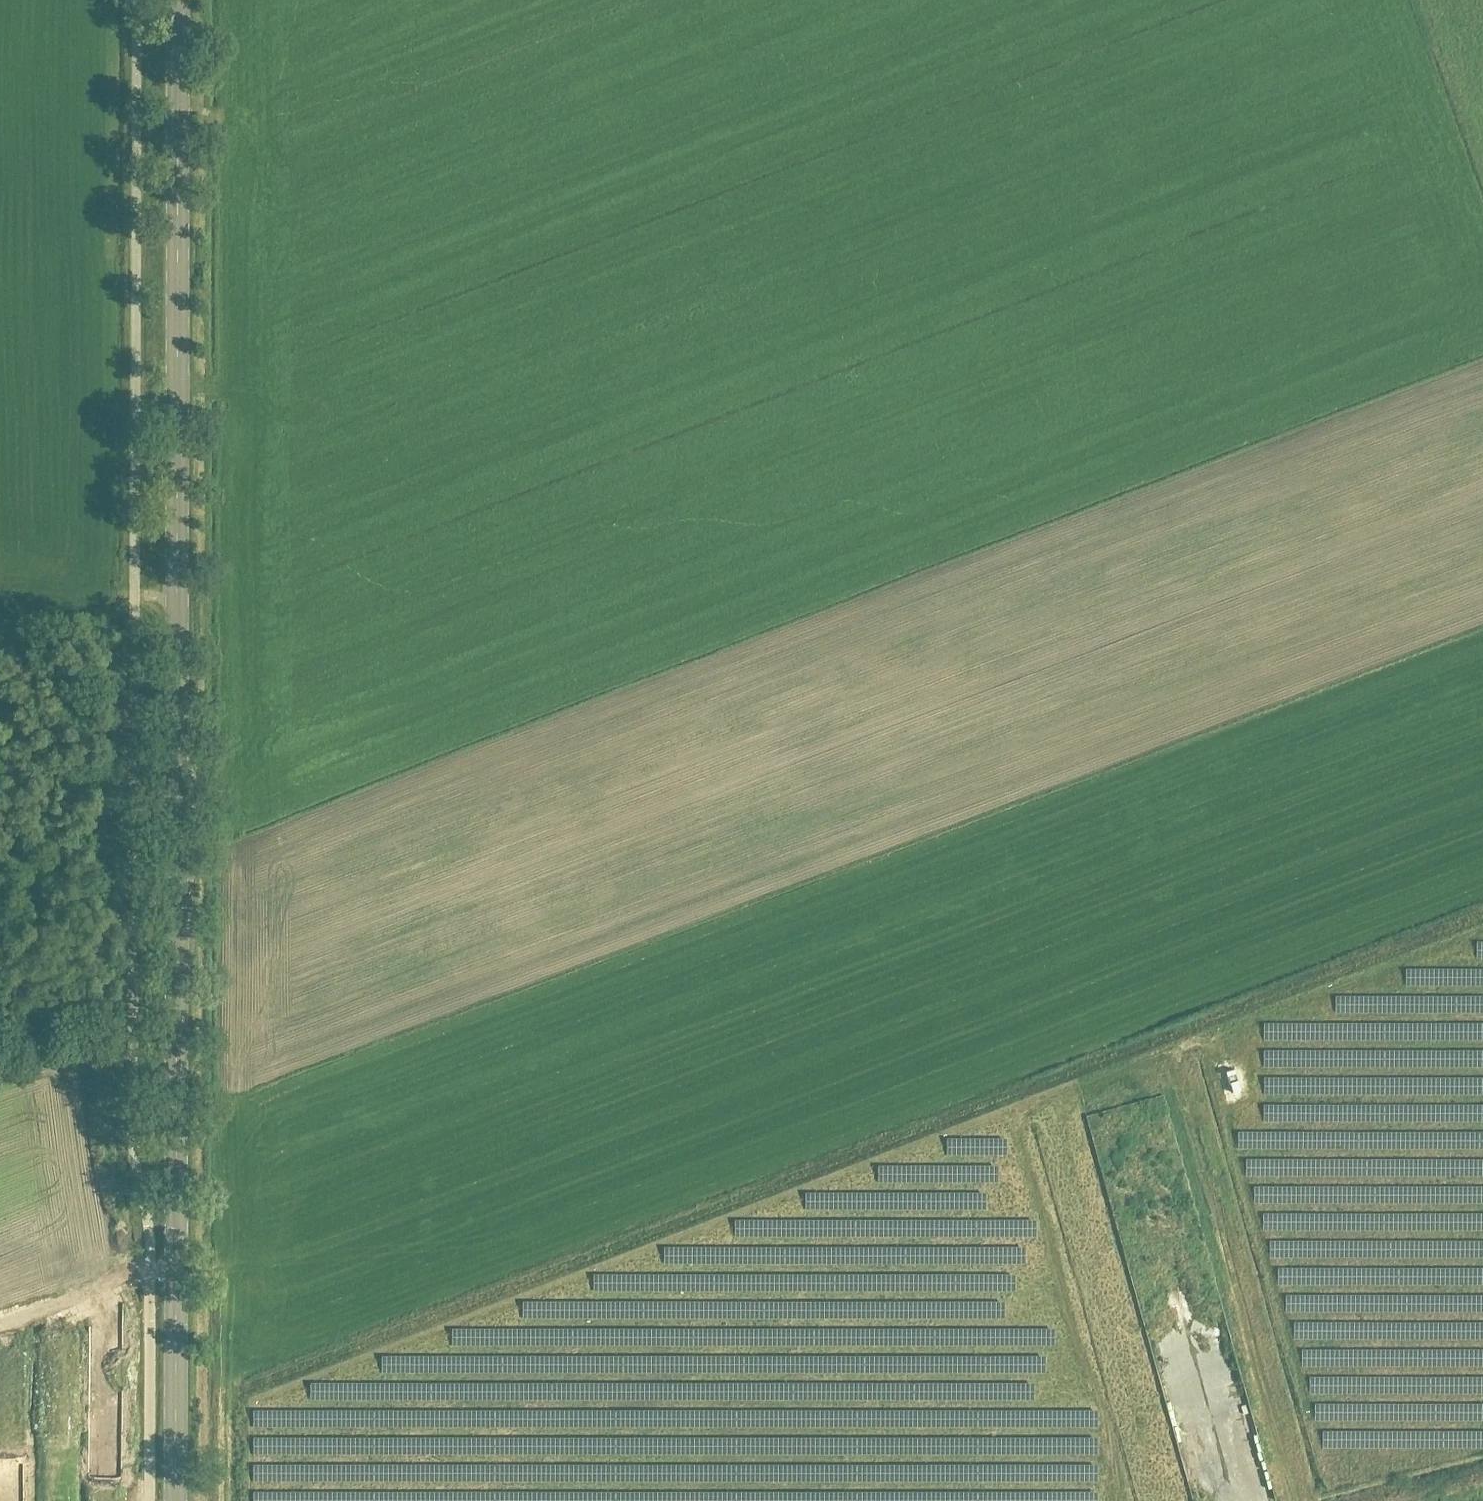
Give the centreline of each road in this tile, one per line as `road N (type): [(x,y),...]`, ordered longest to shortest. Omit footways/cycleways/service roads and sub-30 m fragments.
road 1 (secondary): [(176,1500),(180,0)]
road 2 (track): [(178,796),(103,804),(49,842),(0,853)]

